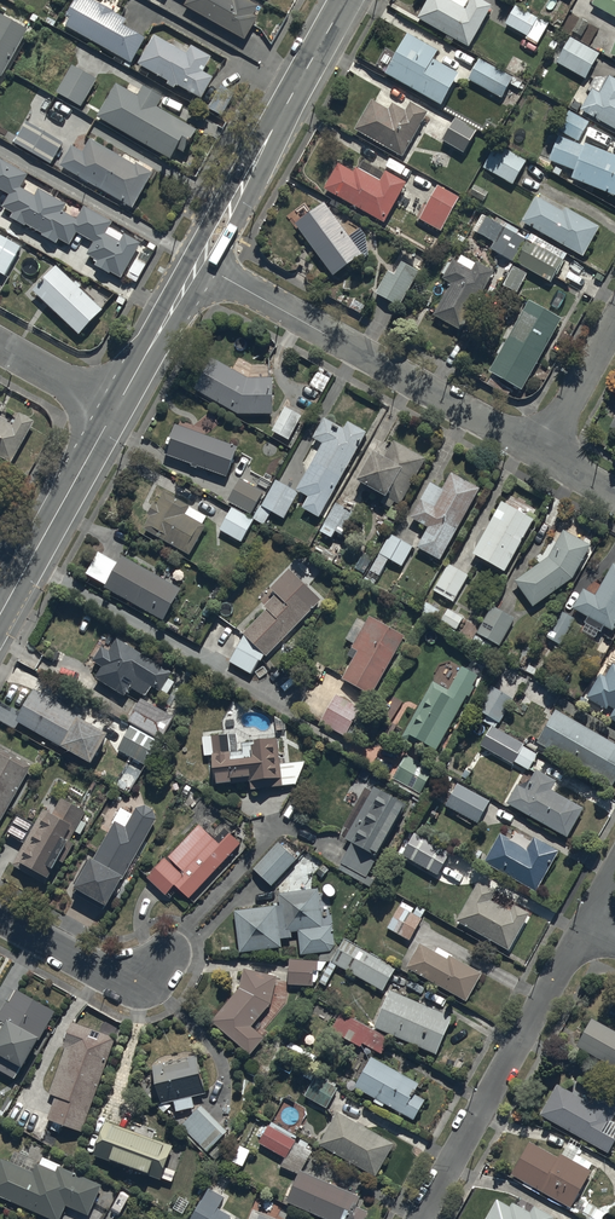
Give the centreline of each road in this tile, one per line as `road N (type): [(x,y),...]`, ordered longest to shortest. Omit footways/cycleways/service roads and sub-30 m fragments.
road 1 (residential): [(196,260),(541,454)]
road 2 (residential): [(586,926),(420,1218)]
road 3 (tertiary): [(342,0),(196,260)]
road 4 (tertiary): [(113,409),(0,610)]
road 5 (residential): [(0,917),(120,977),(147,976),(170,951)]
road 6 (tertiary): [(196,260),(113,409)]
road 7 (residential): [(614,323),(541,454)]
road 8 (residential): [(113,409),(0,345)]

